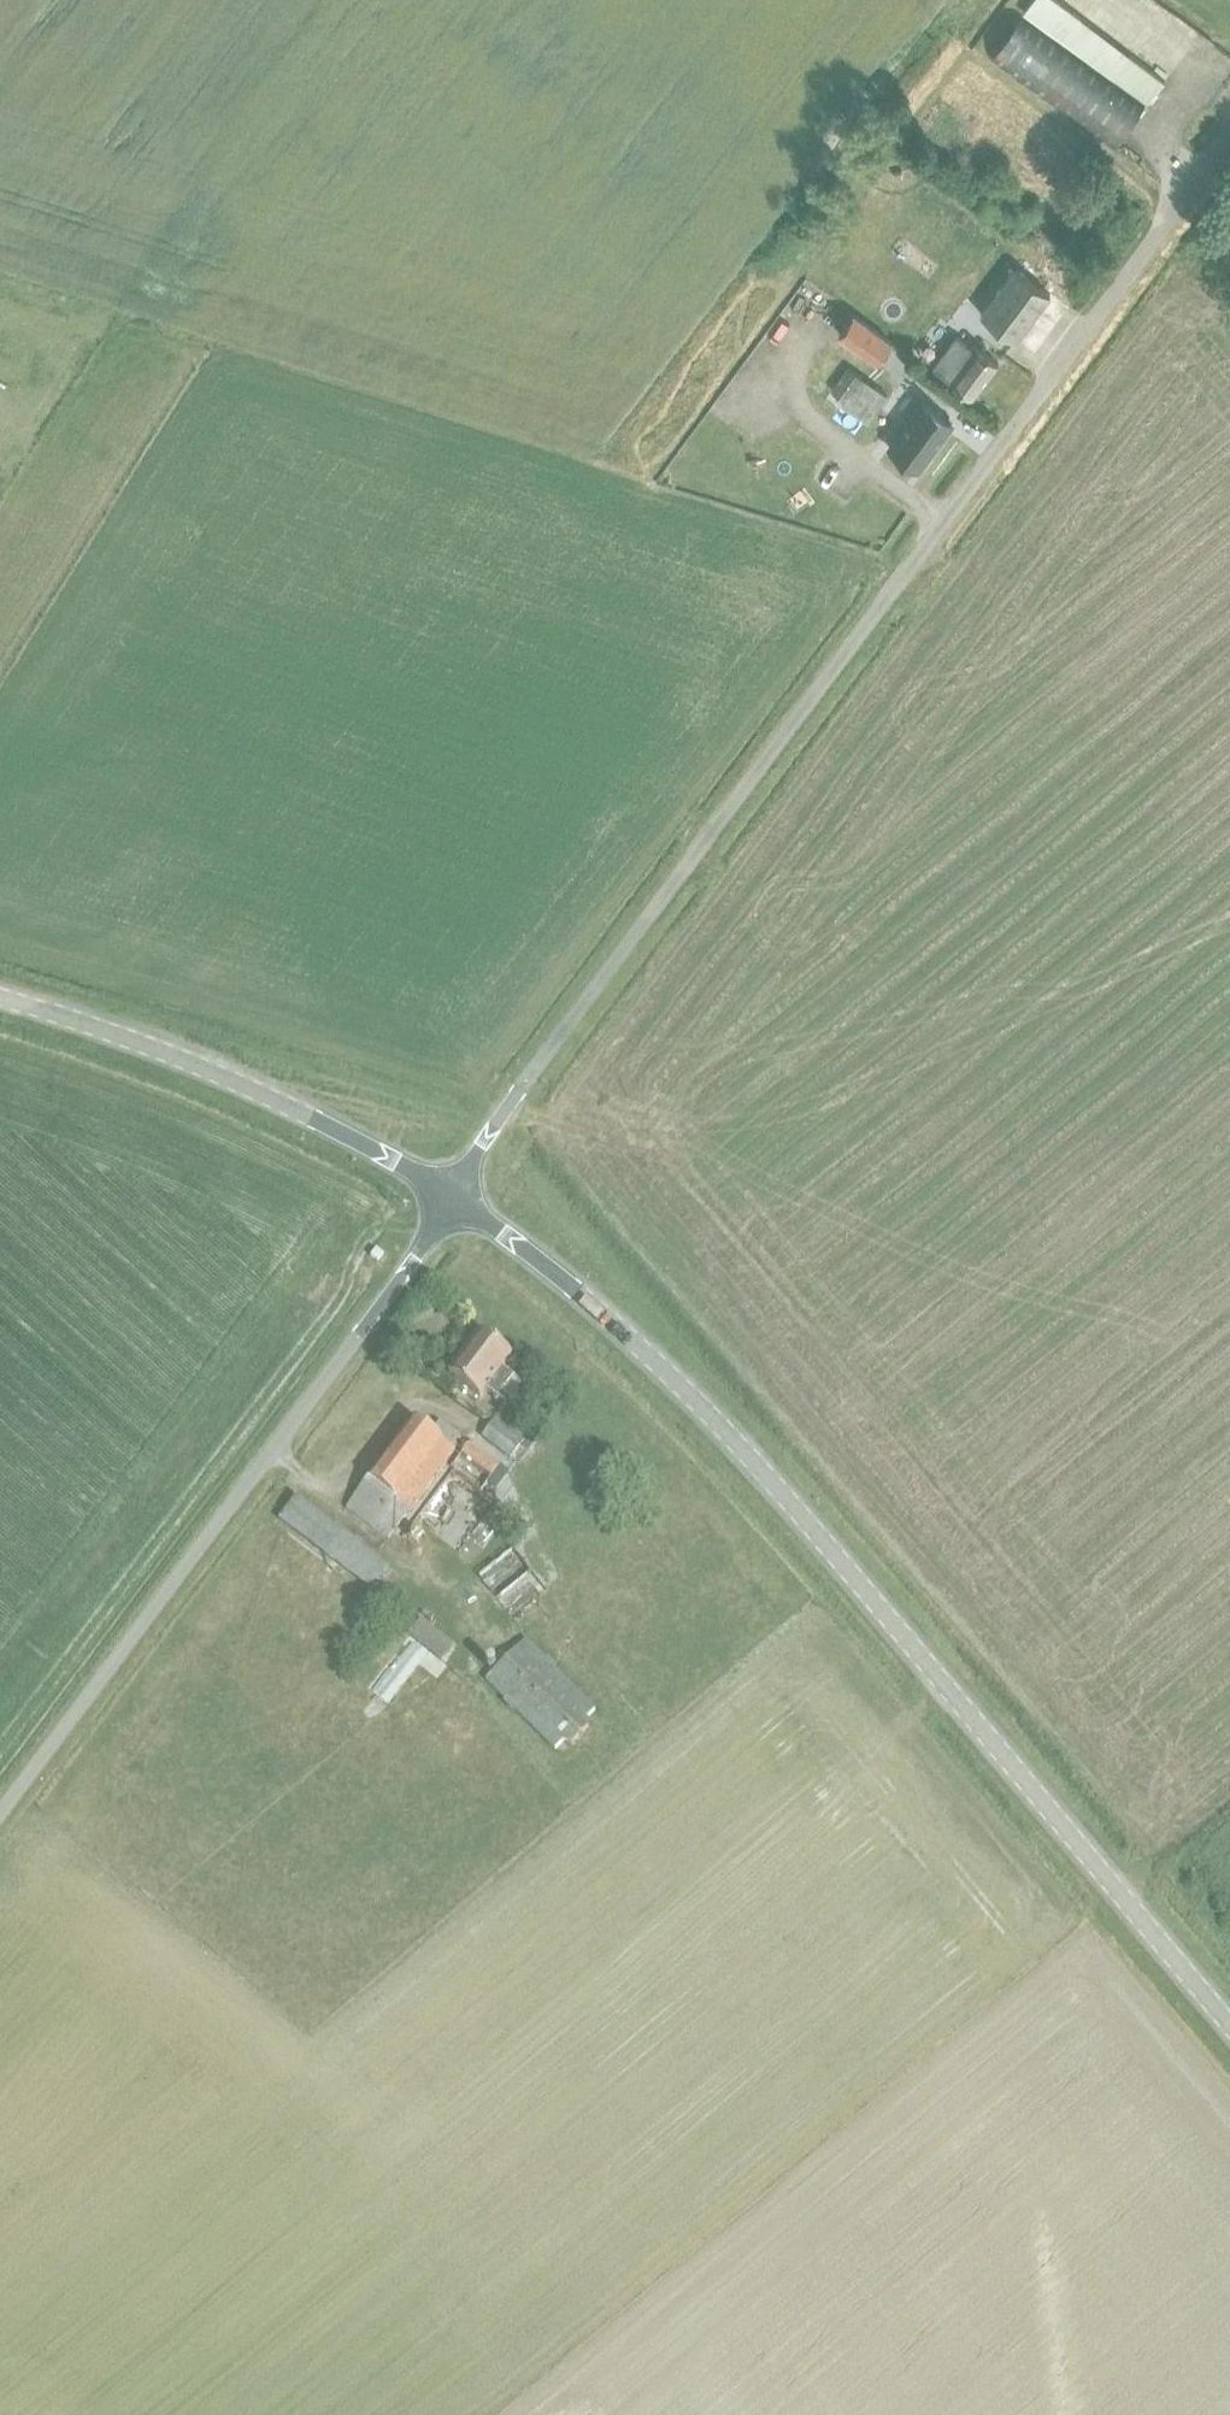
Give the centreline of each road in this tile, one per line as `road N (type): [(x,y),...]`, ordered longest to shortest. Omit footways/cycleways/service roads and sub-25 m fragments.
road 1 (unclassified): [(453,1196),(480,1145),(1229,141)]
road 2 (unclassified): [(1229,2033),(749,1458),(661,1366),(453,1196)]
road 3 (unclassified): [(0,1820),(416,1257),(453,1196)]
road 4 (unclassified): [(453,1196),(269,1098),(0,1002)]

